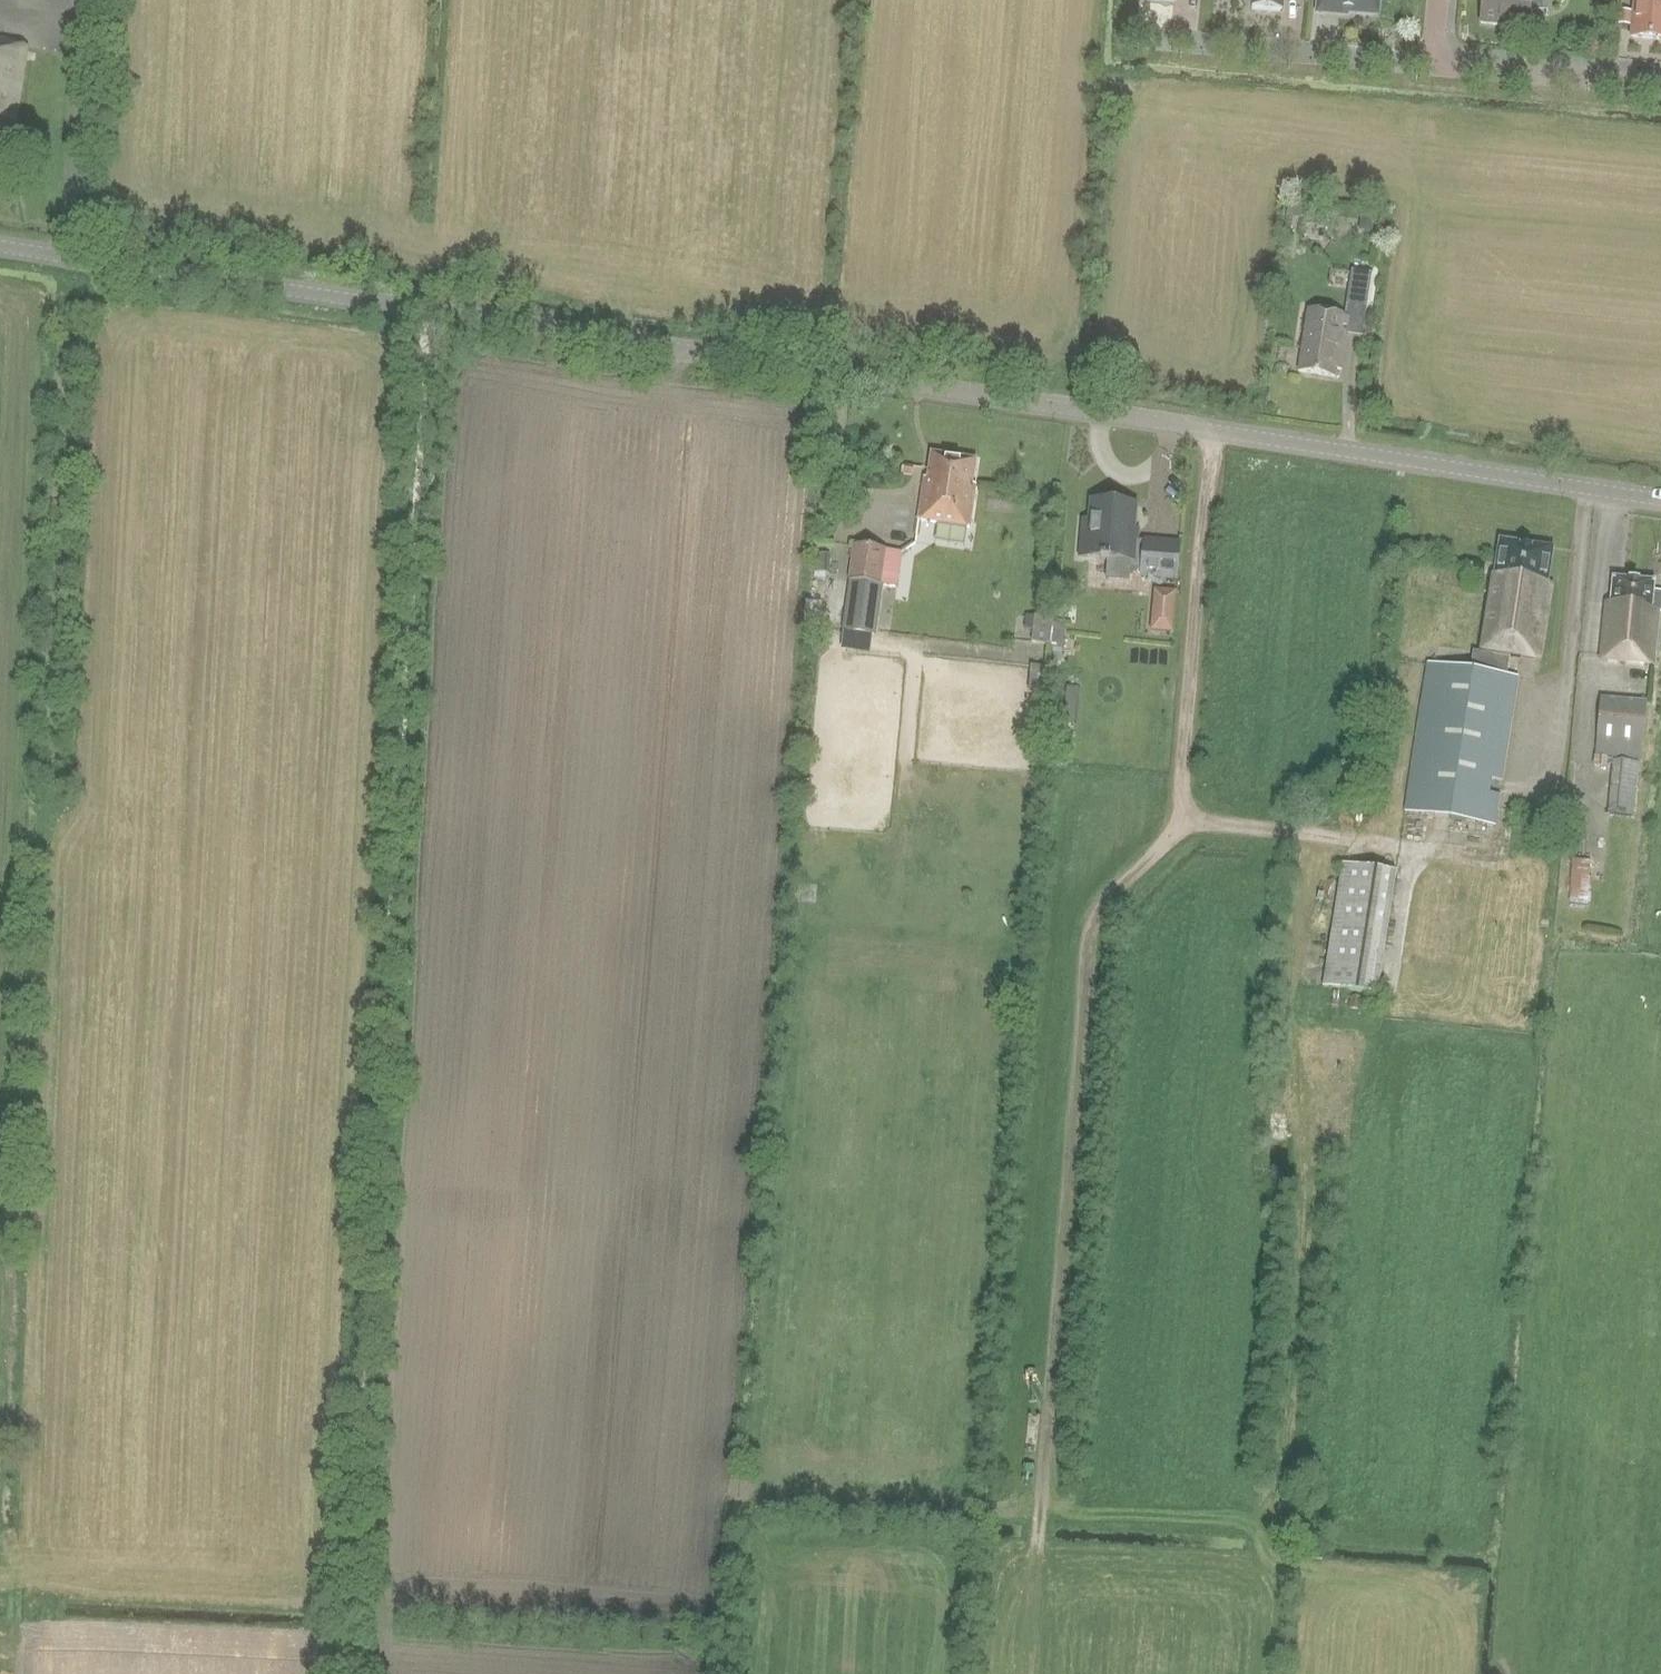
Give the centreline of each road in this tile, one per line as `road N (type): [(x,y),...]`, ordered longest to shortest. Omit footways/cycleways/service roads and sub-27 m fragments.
road 1 (tertiary): [(1660,501),(0,247)]
road 2 (residential): [(1438,66),(1157,39)]
road 3 (residential): [(1660,85),(1438,66)]

